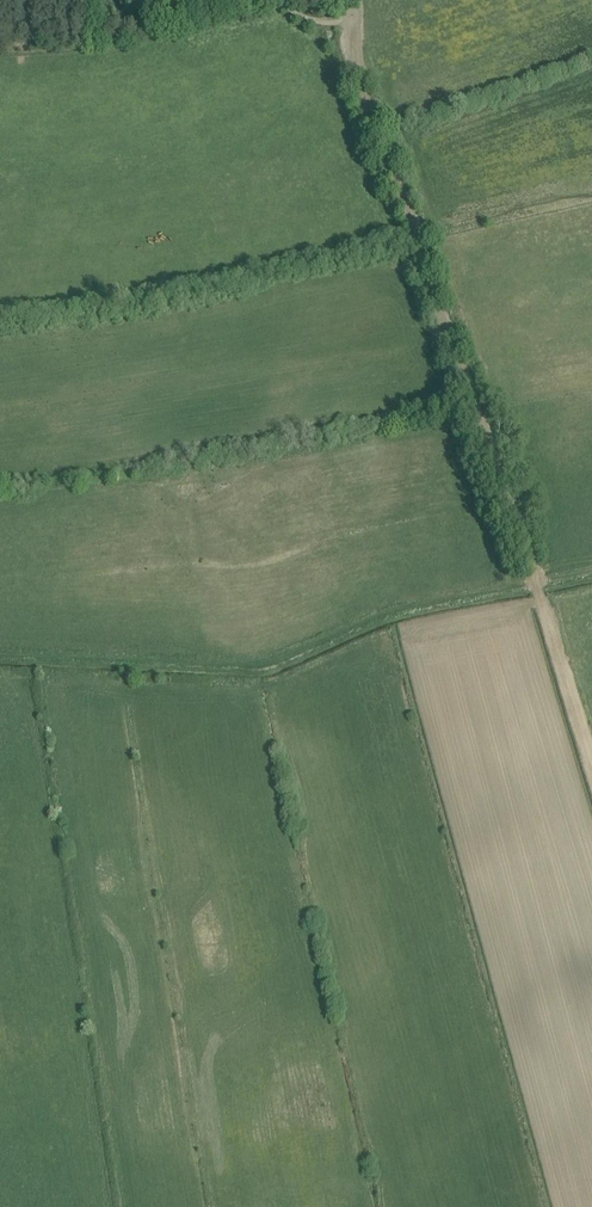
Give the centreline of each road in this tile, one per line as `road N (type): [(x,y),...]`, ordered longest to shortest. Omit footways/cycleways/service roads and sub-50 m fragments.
road 1 (track): [(340,18),(537,577),(591,766)]
road 2 (track): [(0,654),(268,668),(398,614),(591,576)]

